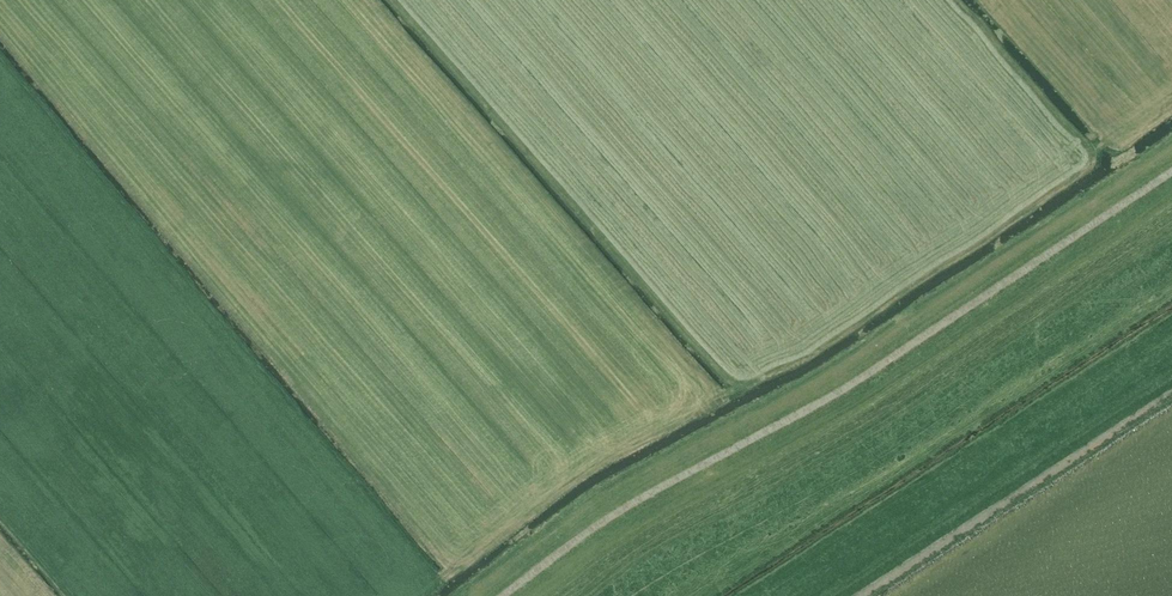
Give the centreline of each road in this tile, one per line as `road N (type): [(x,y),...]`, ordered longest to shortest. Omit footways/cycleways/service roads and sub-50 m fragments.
road 1 (unclassified): [(502,595),(631,504),(834,394),(1171,171)]

